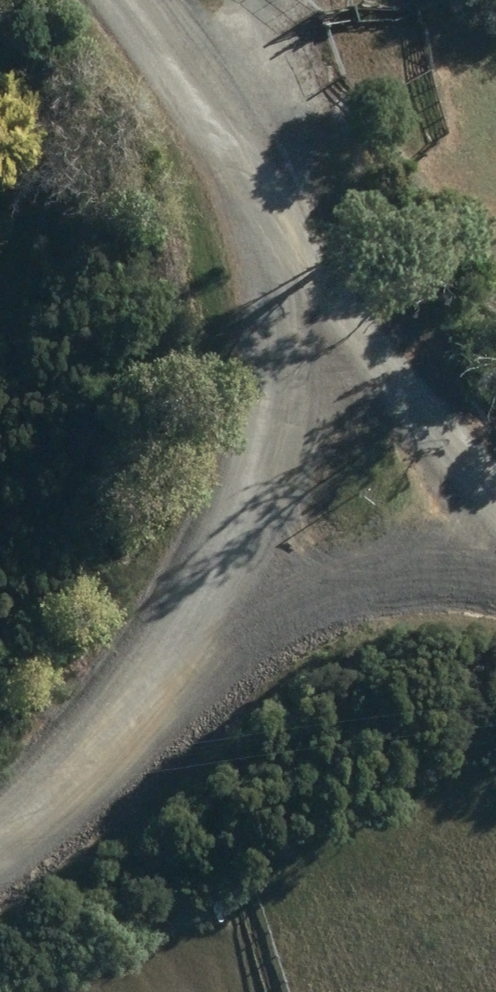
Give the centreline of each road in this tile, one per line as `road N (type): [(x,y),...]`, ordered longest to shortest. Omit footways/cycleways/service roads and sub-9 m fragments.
road 1 (unclassified): [(131,678),(250,525),(292,412),(290,306)]
road 2 (unclassified): [(495,575),(475,569),(315,599),(131,678)]
road 3 (unclassified): [(290,306),(127,0)]
road 4 (unclassified): [(290,306),(495,515)]
road 5 (unclassified): [(0,769),(131,678)]

